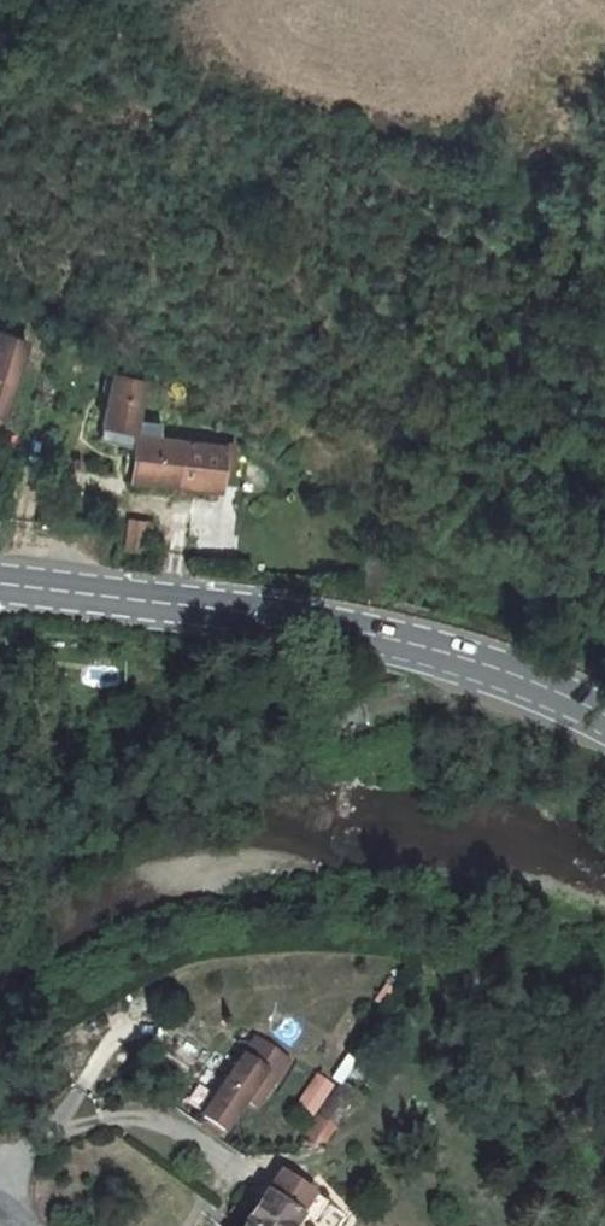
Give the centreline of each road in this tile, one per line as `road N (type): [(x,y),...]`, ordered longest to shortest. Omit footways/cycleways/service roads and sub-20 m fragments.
road 1 (primary): [(604,714),(533,681),(364,633),(0,583)]

